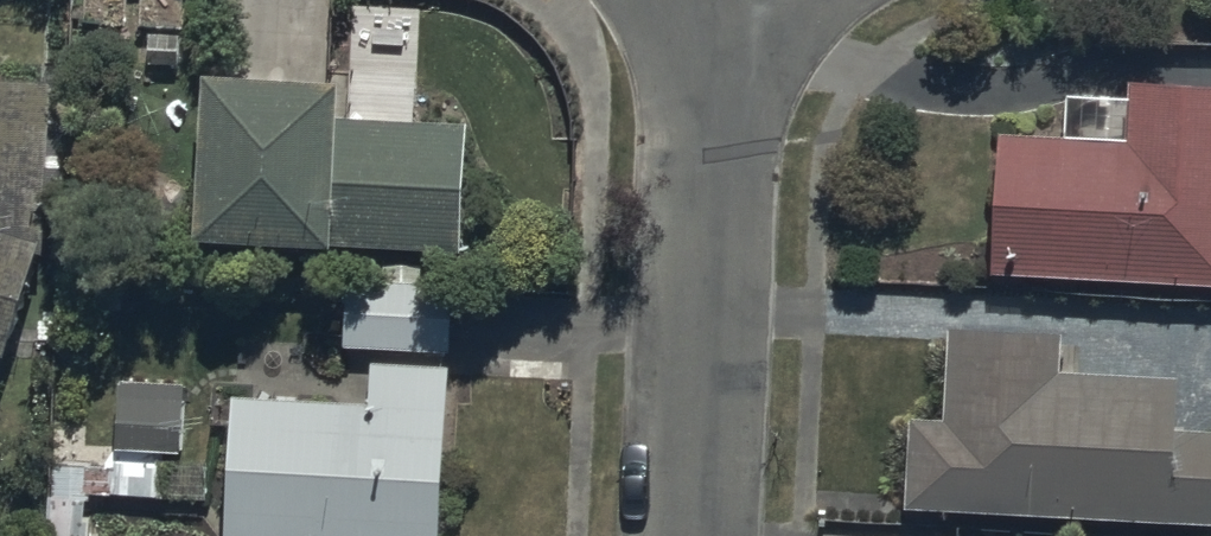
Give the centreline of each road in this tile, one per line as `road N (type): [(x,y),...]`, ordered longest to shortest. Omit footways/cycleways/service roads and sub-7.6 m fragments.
road 1 (residential): [(709,48),(692,535)]

